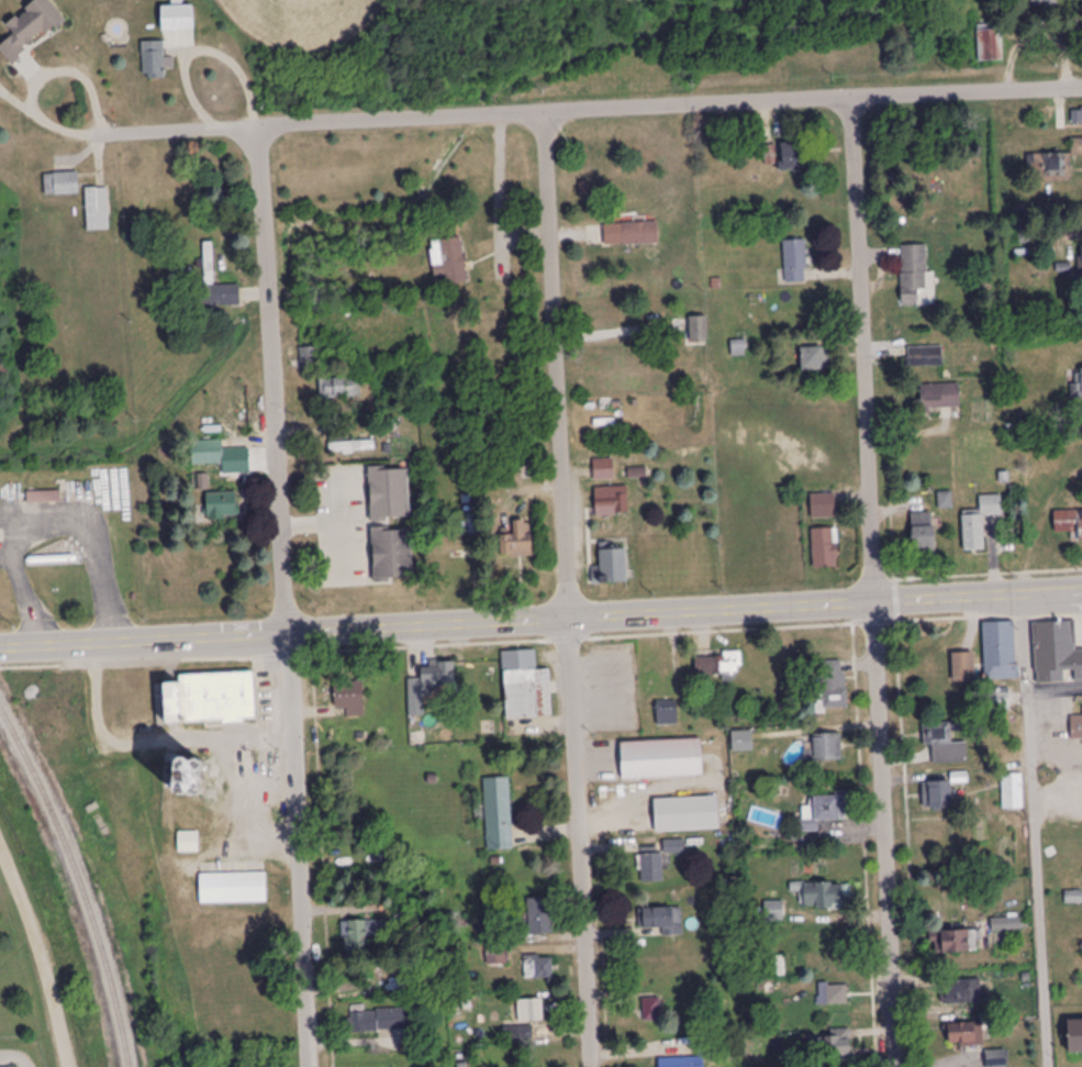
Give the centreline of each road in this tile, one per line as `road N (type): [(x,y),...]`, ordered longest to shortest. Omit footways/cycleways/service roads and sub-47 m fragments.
road 1 (primary): [(0,649),(1081,594)]
road 2 (residential): [(100,134),(1081,89)]
road 3 (residential): [(309,1066),(259,126)]
road 4 (residential): [(875,605),(848,96)]
road 5 (residential): [(569,616),(546,109)]
road 6 (residential): [(899,1066),(875,605)]
road 7 (residential): [(592,1066),(569,616)]
road 8 (residential): [(69,1066),(27,908),(0,843)]

